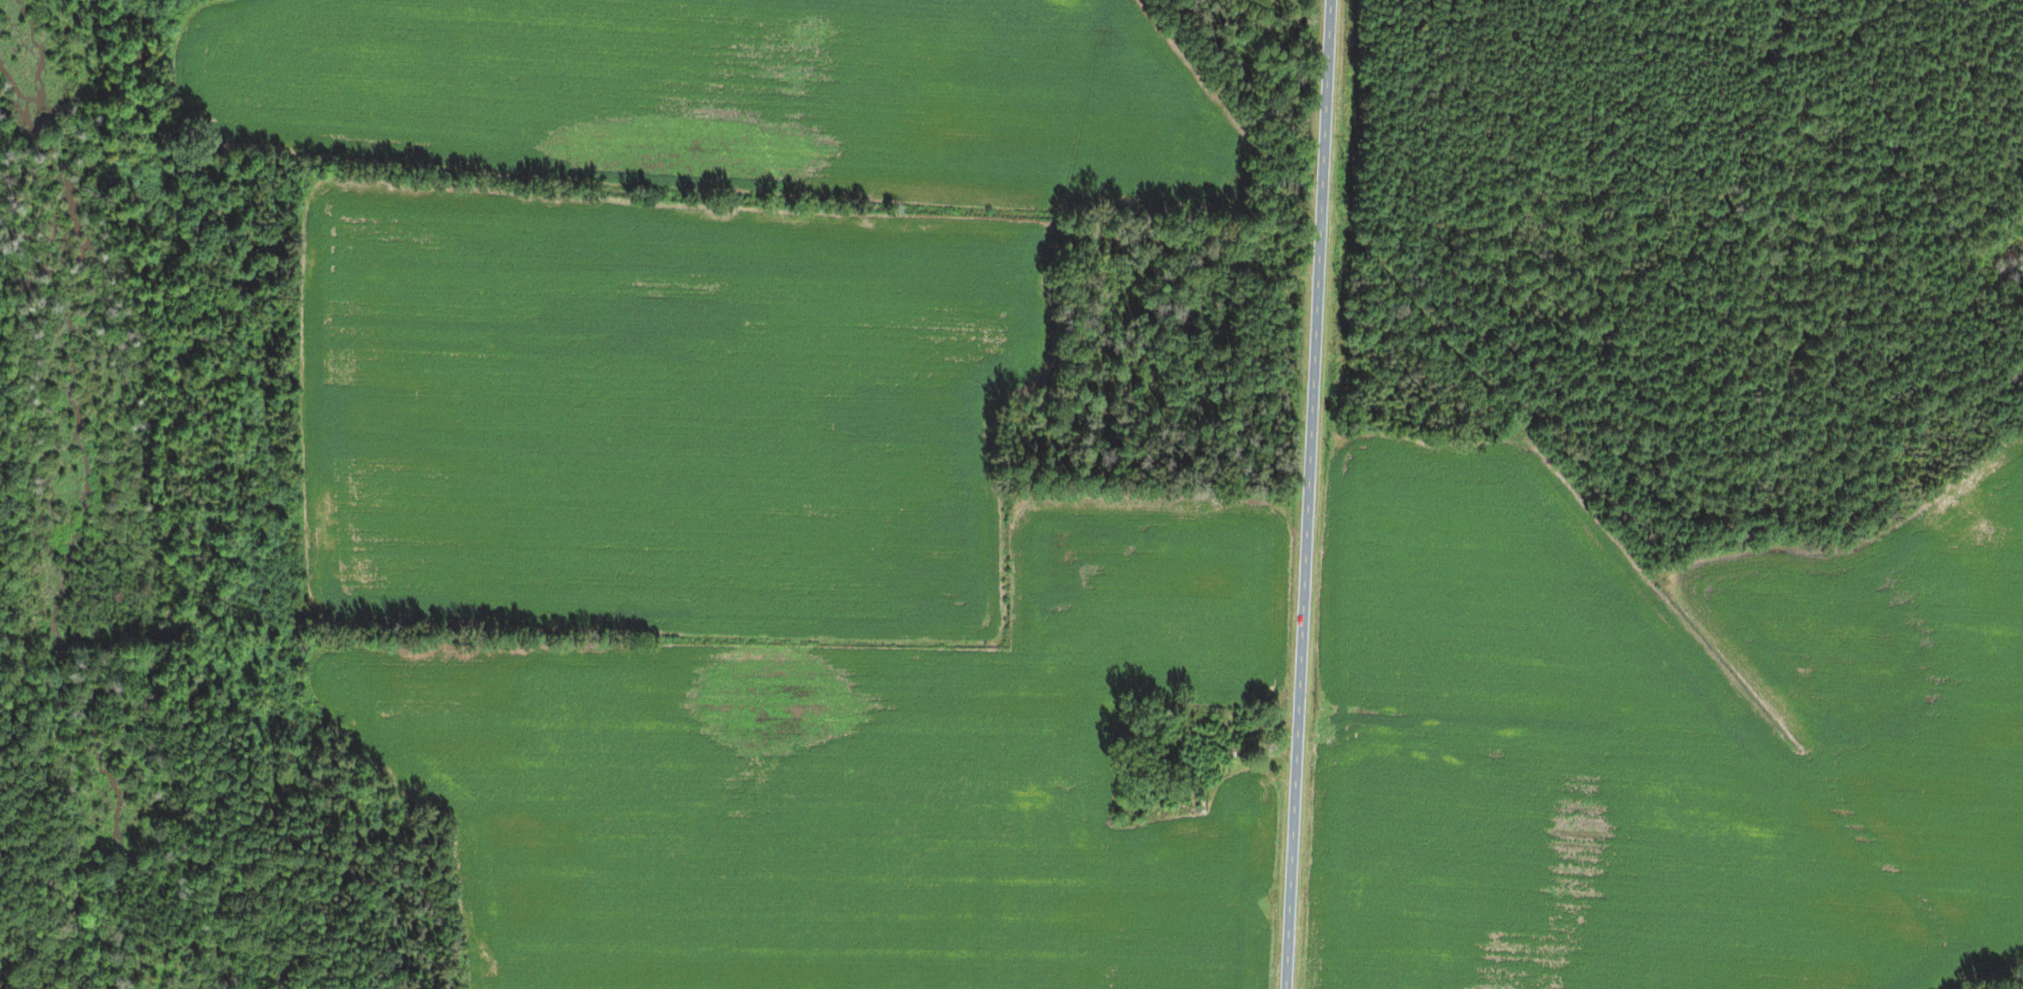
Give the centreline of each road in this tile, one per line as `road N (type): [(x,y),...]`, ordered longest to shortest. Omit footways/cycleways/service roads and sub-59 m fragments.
road 1 (residential): [(1283,988),(1330,0)]

